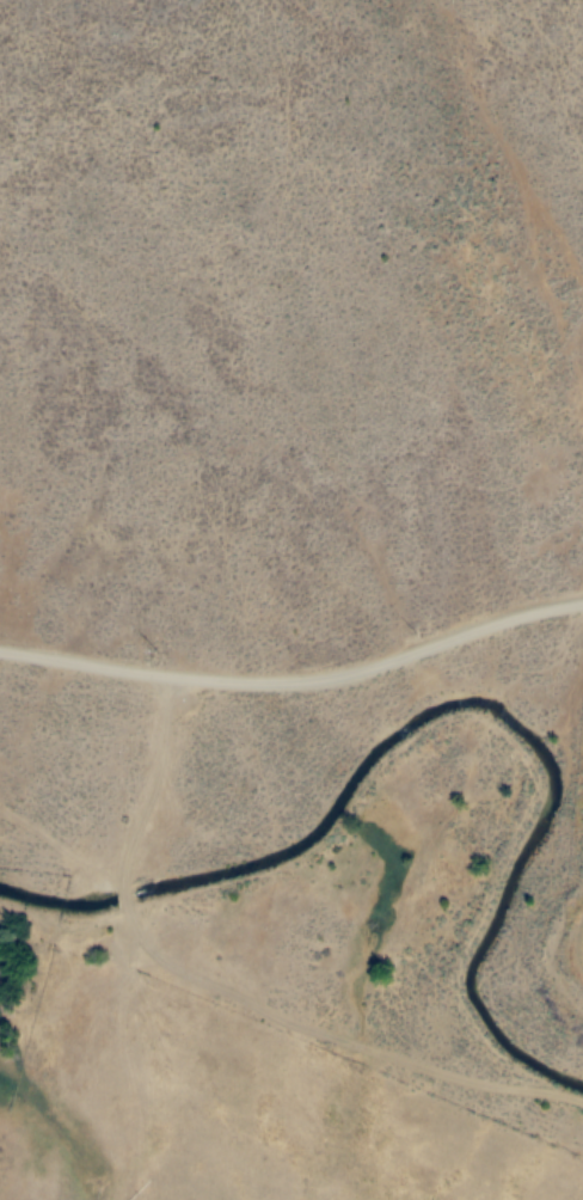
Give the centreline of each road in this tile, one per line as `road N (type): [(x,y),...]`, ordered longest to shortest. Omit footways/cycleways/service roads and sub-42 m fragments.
road 1 (residential): [(582,630),(302,665),(0,655)]

